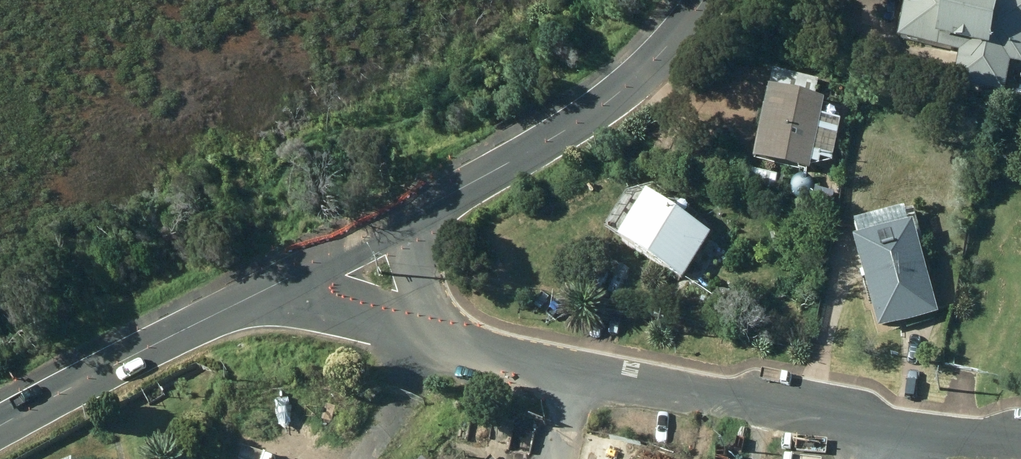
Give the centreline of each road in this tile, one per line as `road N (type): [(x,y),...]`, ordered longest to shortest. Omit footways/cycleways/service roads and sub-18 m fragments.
road 1 (residential): [(455,343),(698,392),(1020,437)]
road 2 (tertiary): [(426,207),(622,91),(706,0)]
road 3 (tertiary): [(0,424),(276,285)]
road 4 (residential): [(276,285),(402,335),(455,343)]
road 5 (tertiary): [(276,285),(426,207)]
road 6 (residential): [(455,343),(420,301),(416,242),(426,207)]

